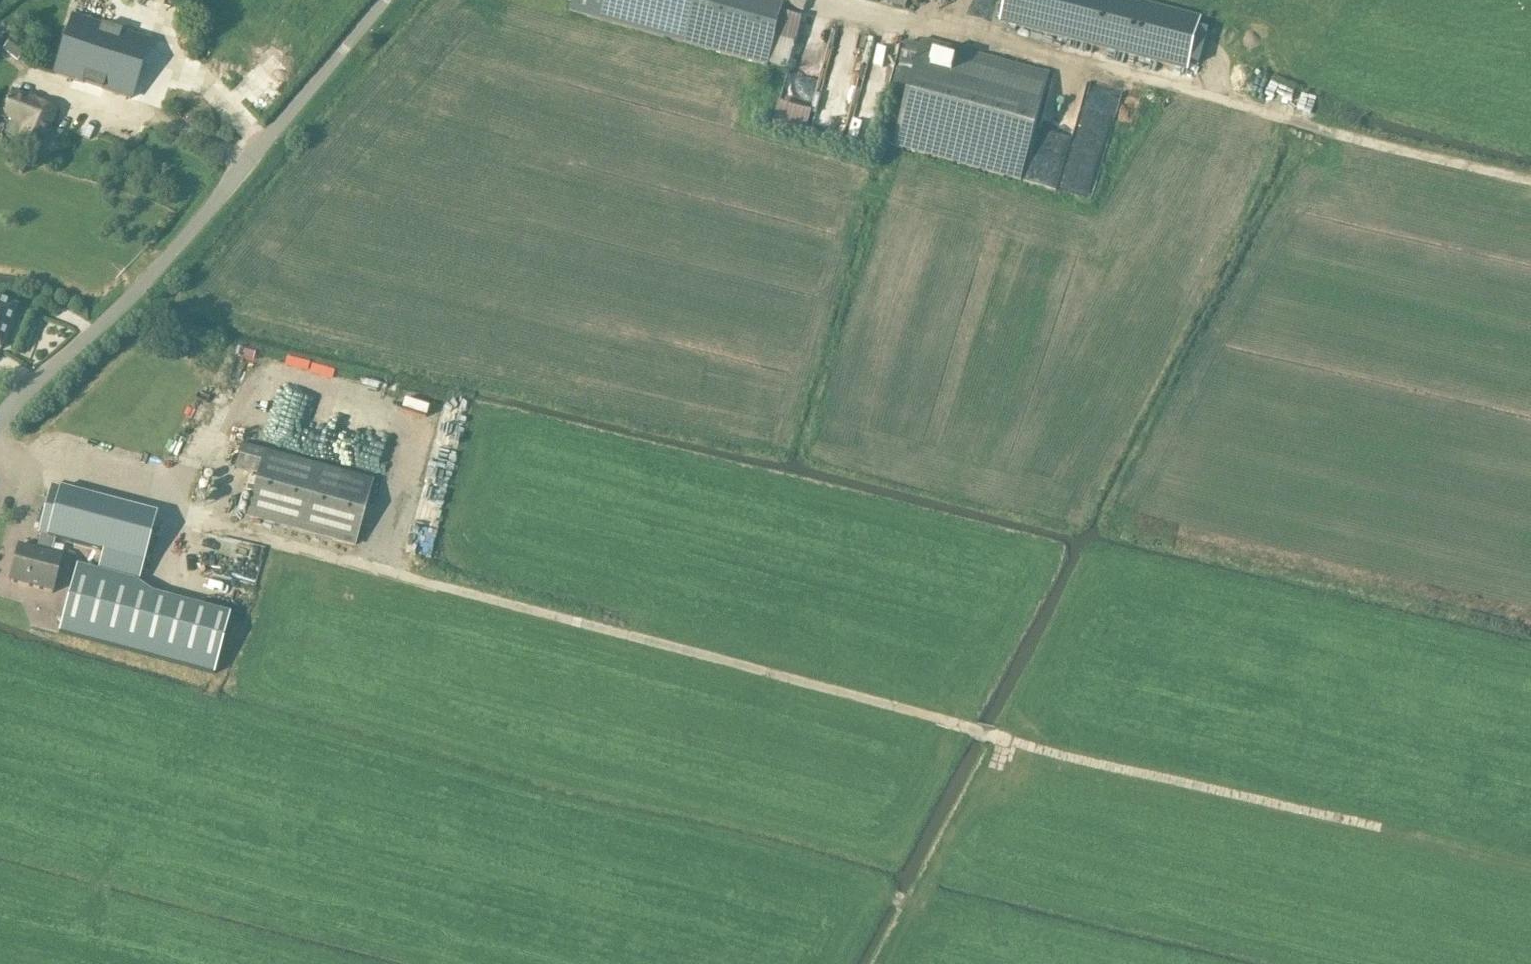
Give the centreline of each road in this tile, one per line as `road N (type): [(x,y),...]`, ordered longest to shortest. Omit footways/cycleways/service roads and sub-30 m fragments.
road 1 (track): [(1373,829),(170,510)]
road 2 (track): [(846,0),(1360,141),(1530,180)]
road 3 (unclassified): [(385,0),(157,270),(0,419)]

